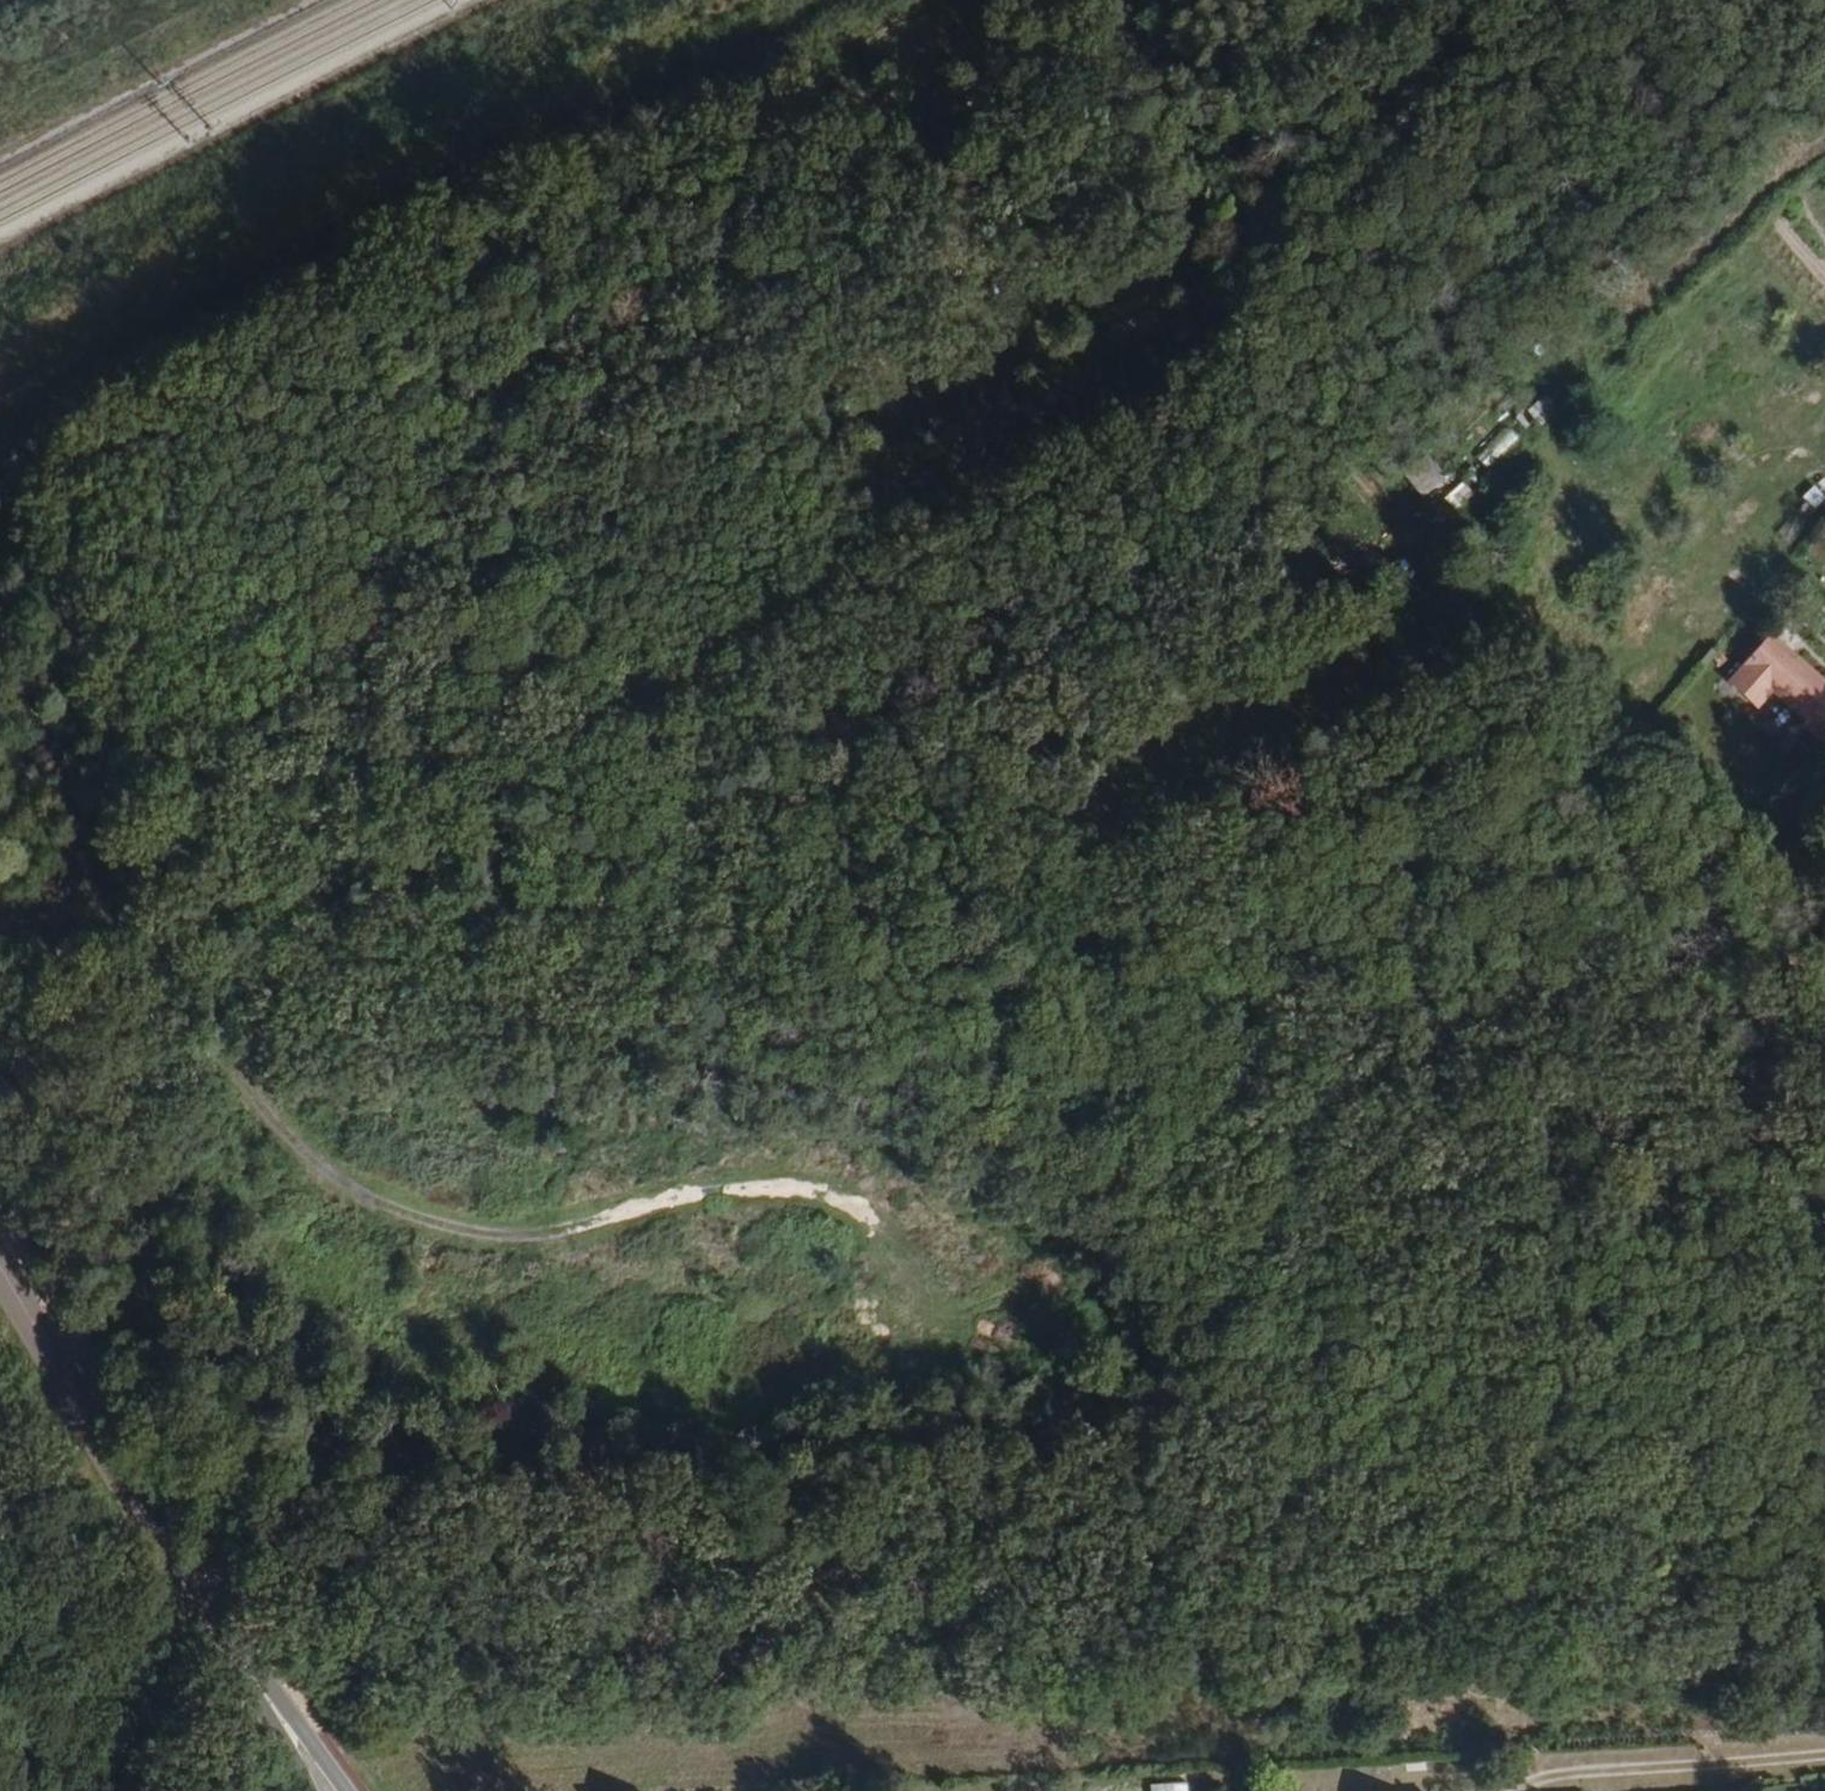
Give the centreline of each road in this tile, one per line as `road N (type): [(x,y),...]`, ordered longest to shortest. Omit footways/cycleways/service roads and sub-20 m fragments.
road 1 (secondary): [(0,1269),(261,1687)]
road 2 (track): [(1753,927),(1824,1053)]
road 3 (secondary): [(348,1790),(261,1687)]

